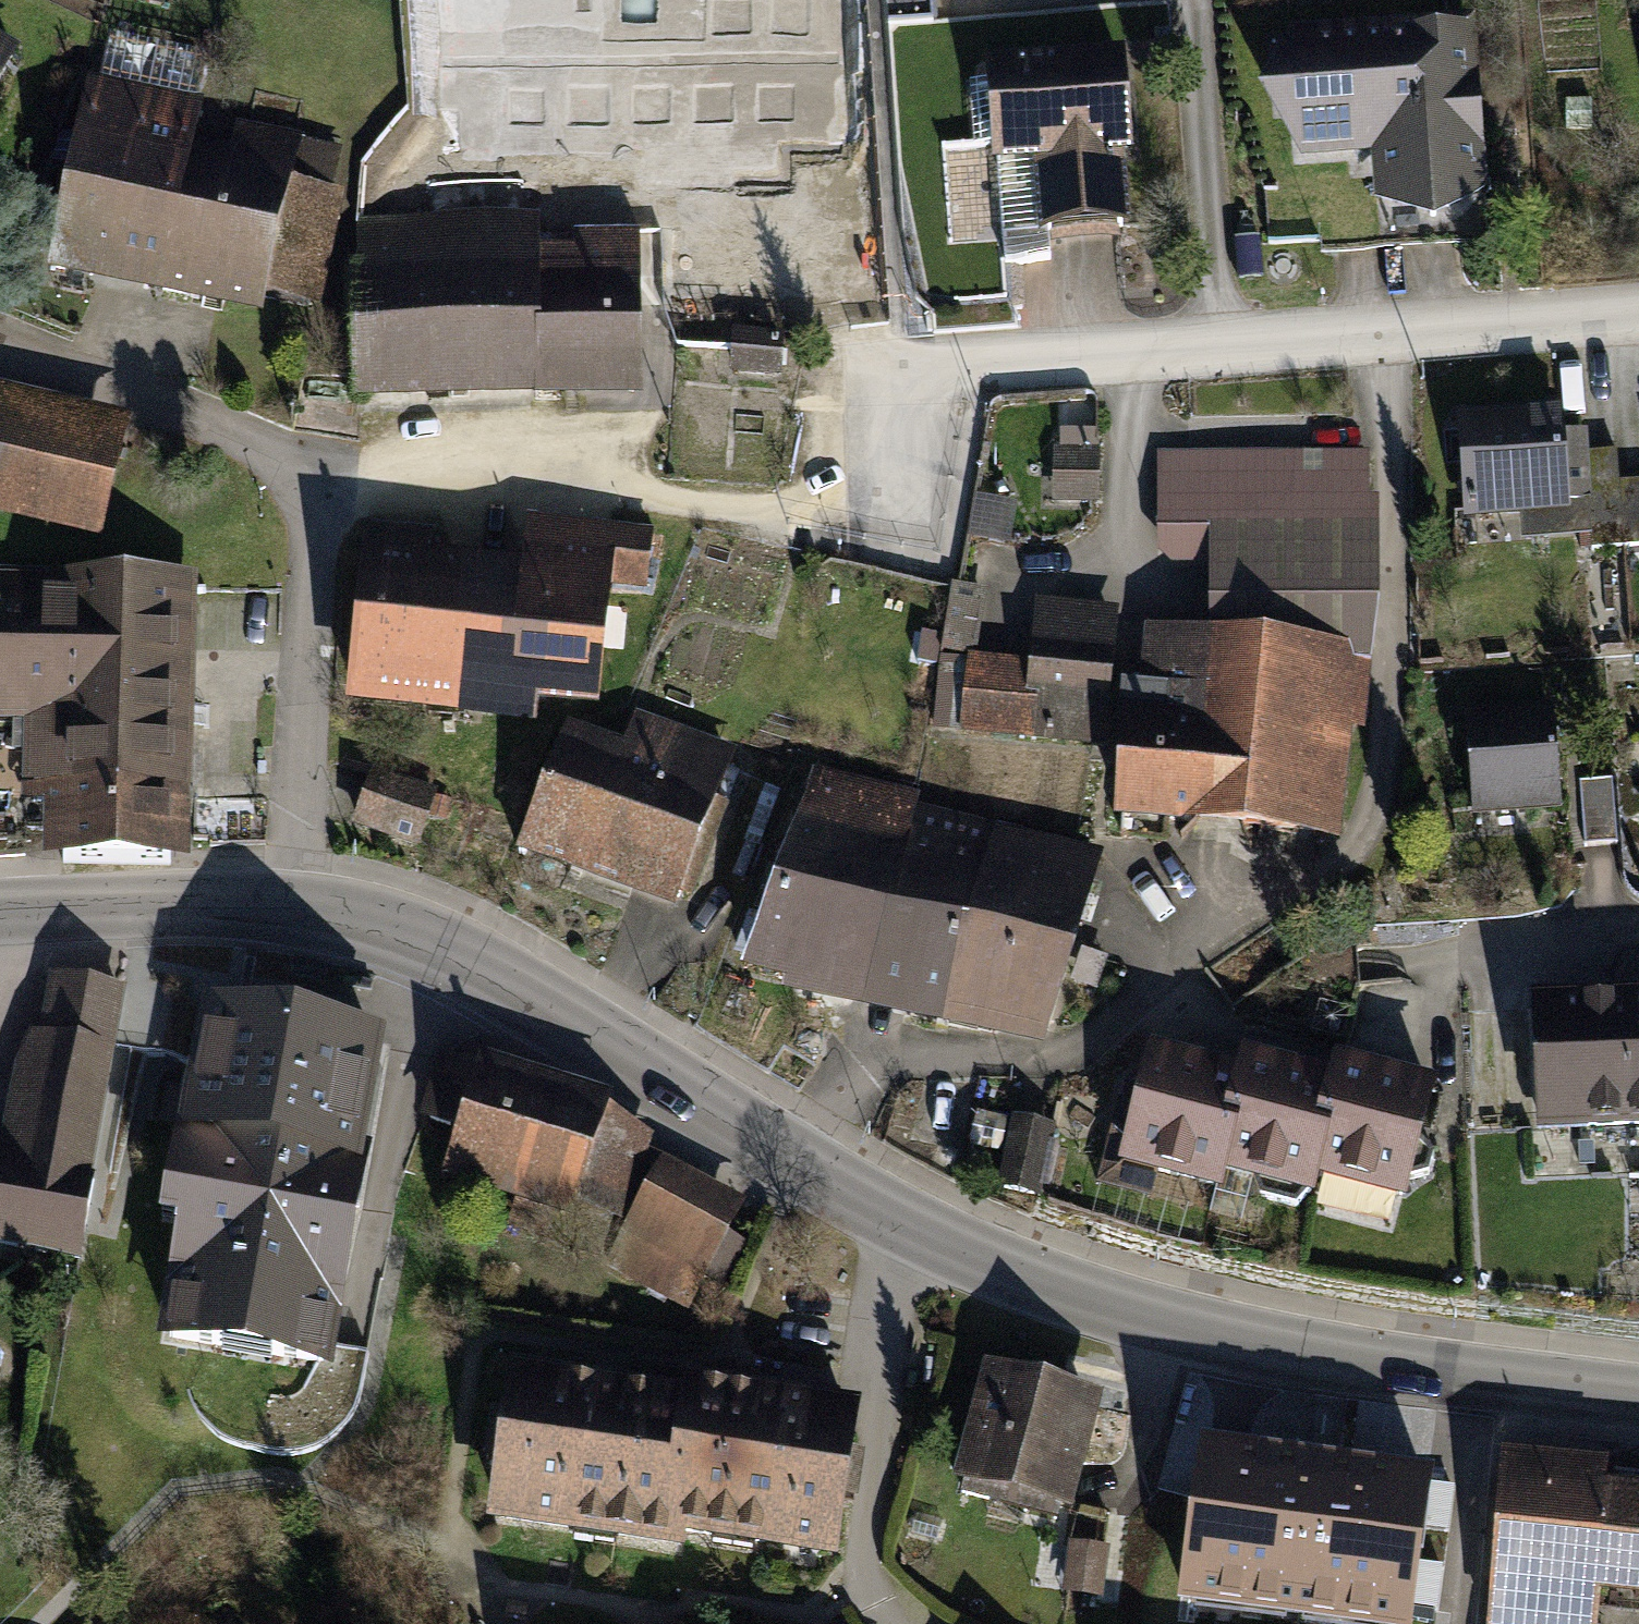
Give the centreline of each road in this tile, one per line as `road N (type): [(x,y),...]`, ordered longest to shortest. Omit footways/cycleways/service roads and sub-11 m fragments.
road 1 (tertiary): [(297,903),(471,959),(802,1166),(980,1264),(1111,1311),(1335,1358),(1638,1394)]
road 2 (residential): [(1638,304),(901,352),(910,514)]
road 3 (residential): [(297,903),(318,487),(268,447),(0,348)]
road 4 (tertiary): [(0,911),(297,903)]

